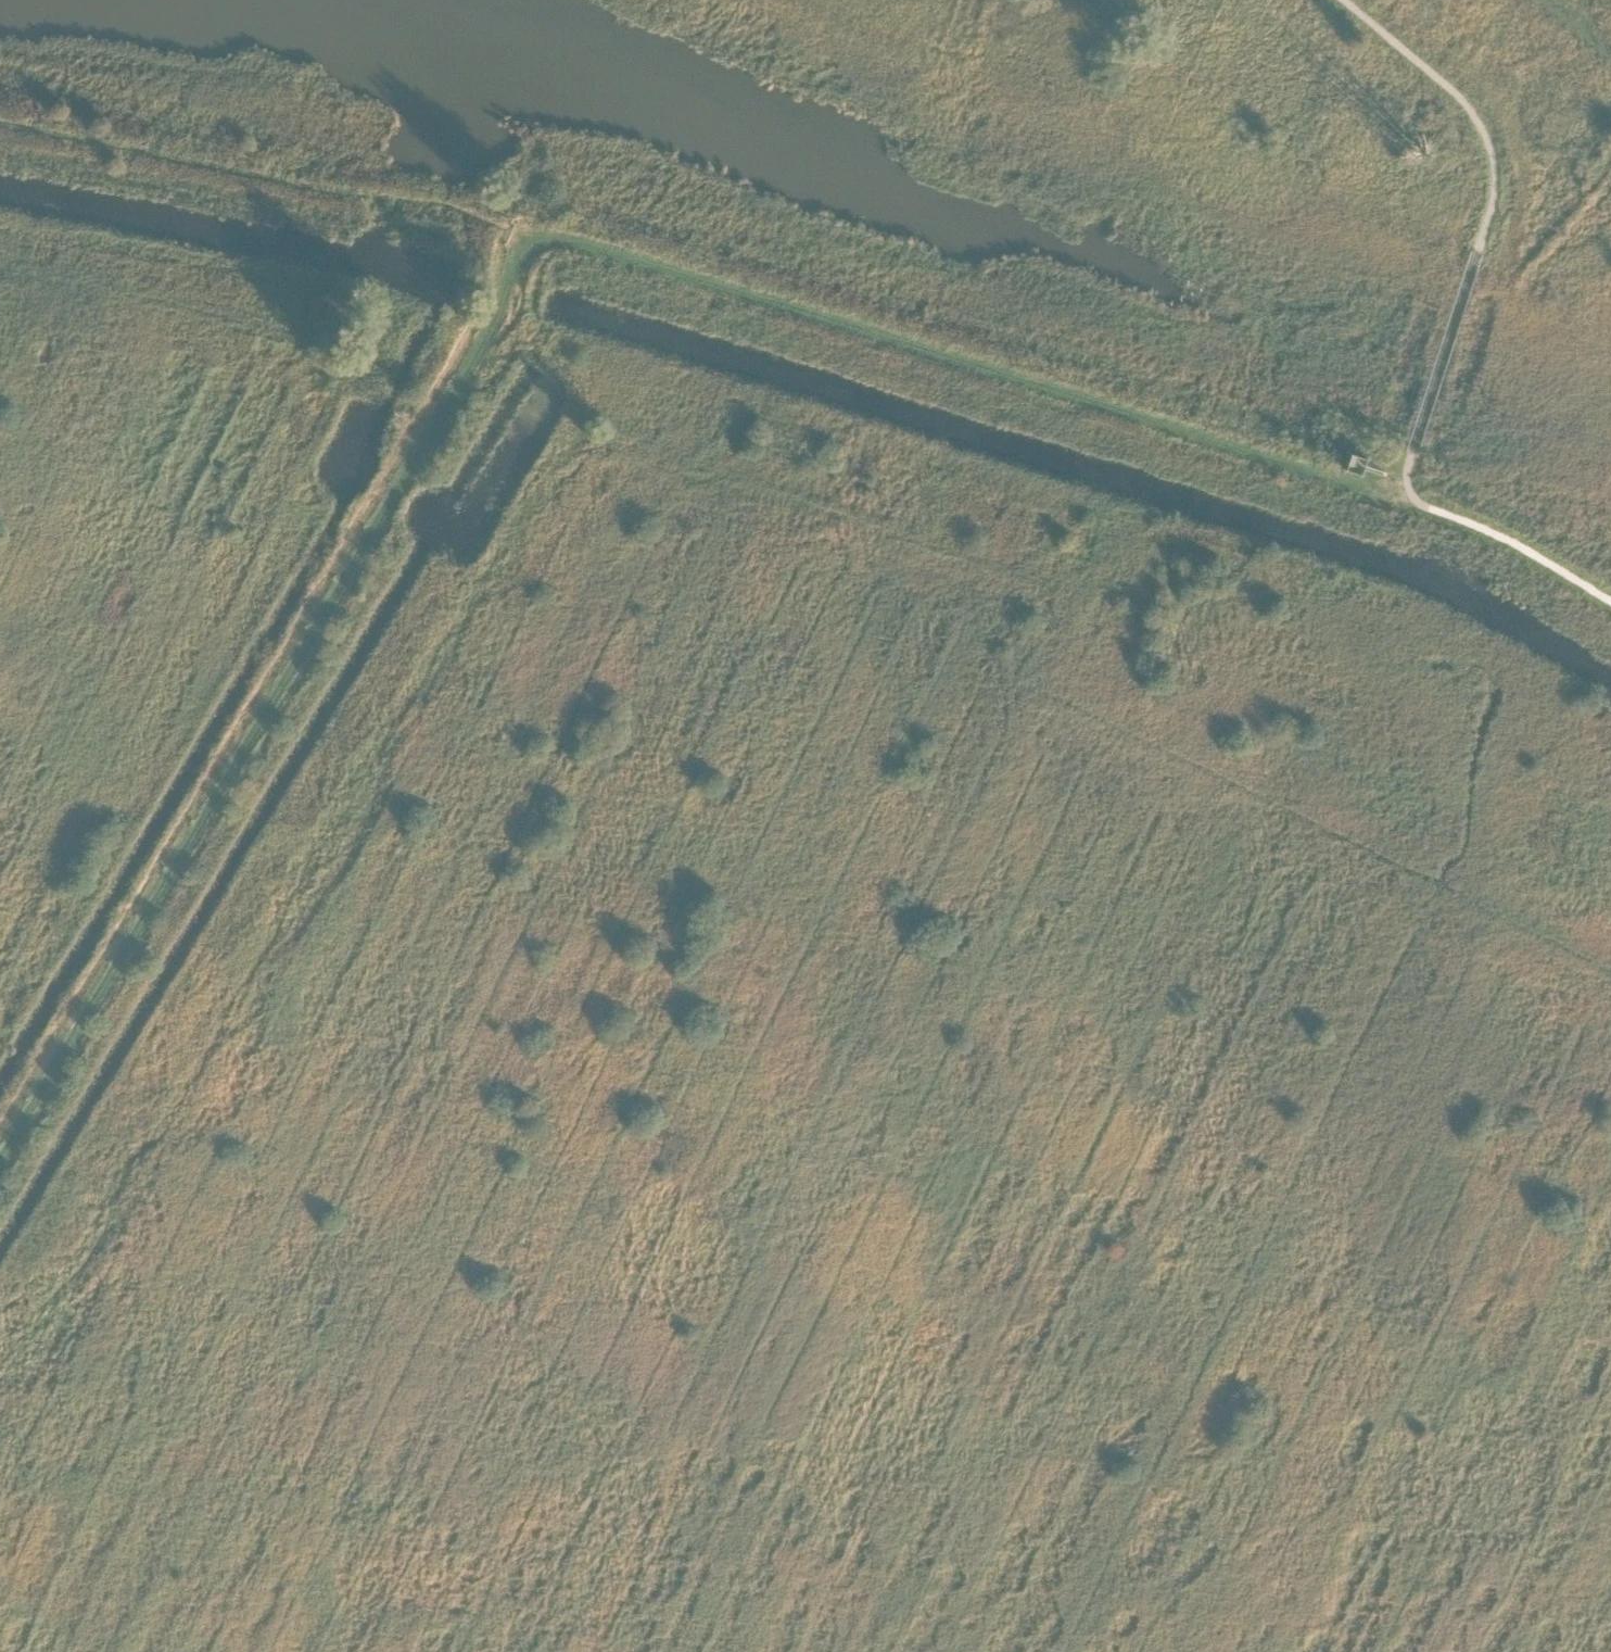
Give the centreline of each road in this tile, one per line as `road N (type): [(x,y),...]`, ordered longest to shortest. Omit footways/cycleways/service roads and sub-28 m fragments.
road 1 (track): [(0,1155),(493,341),(534,240)]
road 2 (track): [(534,240),(1411,500)]

